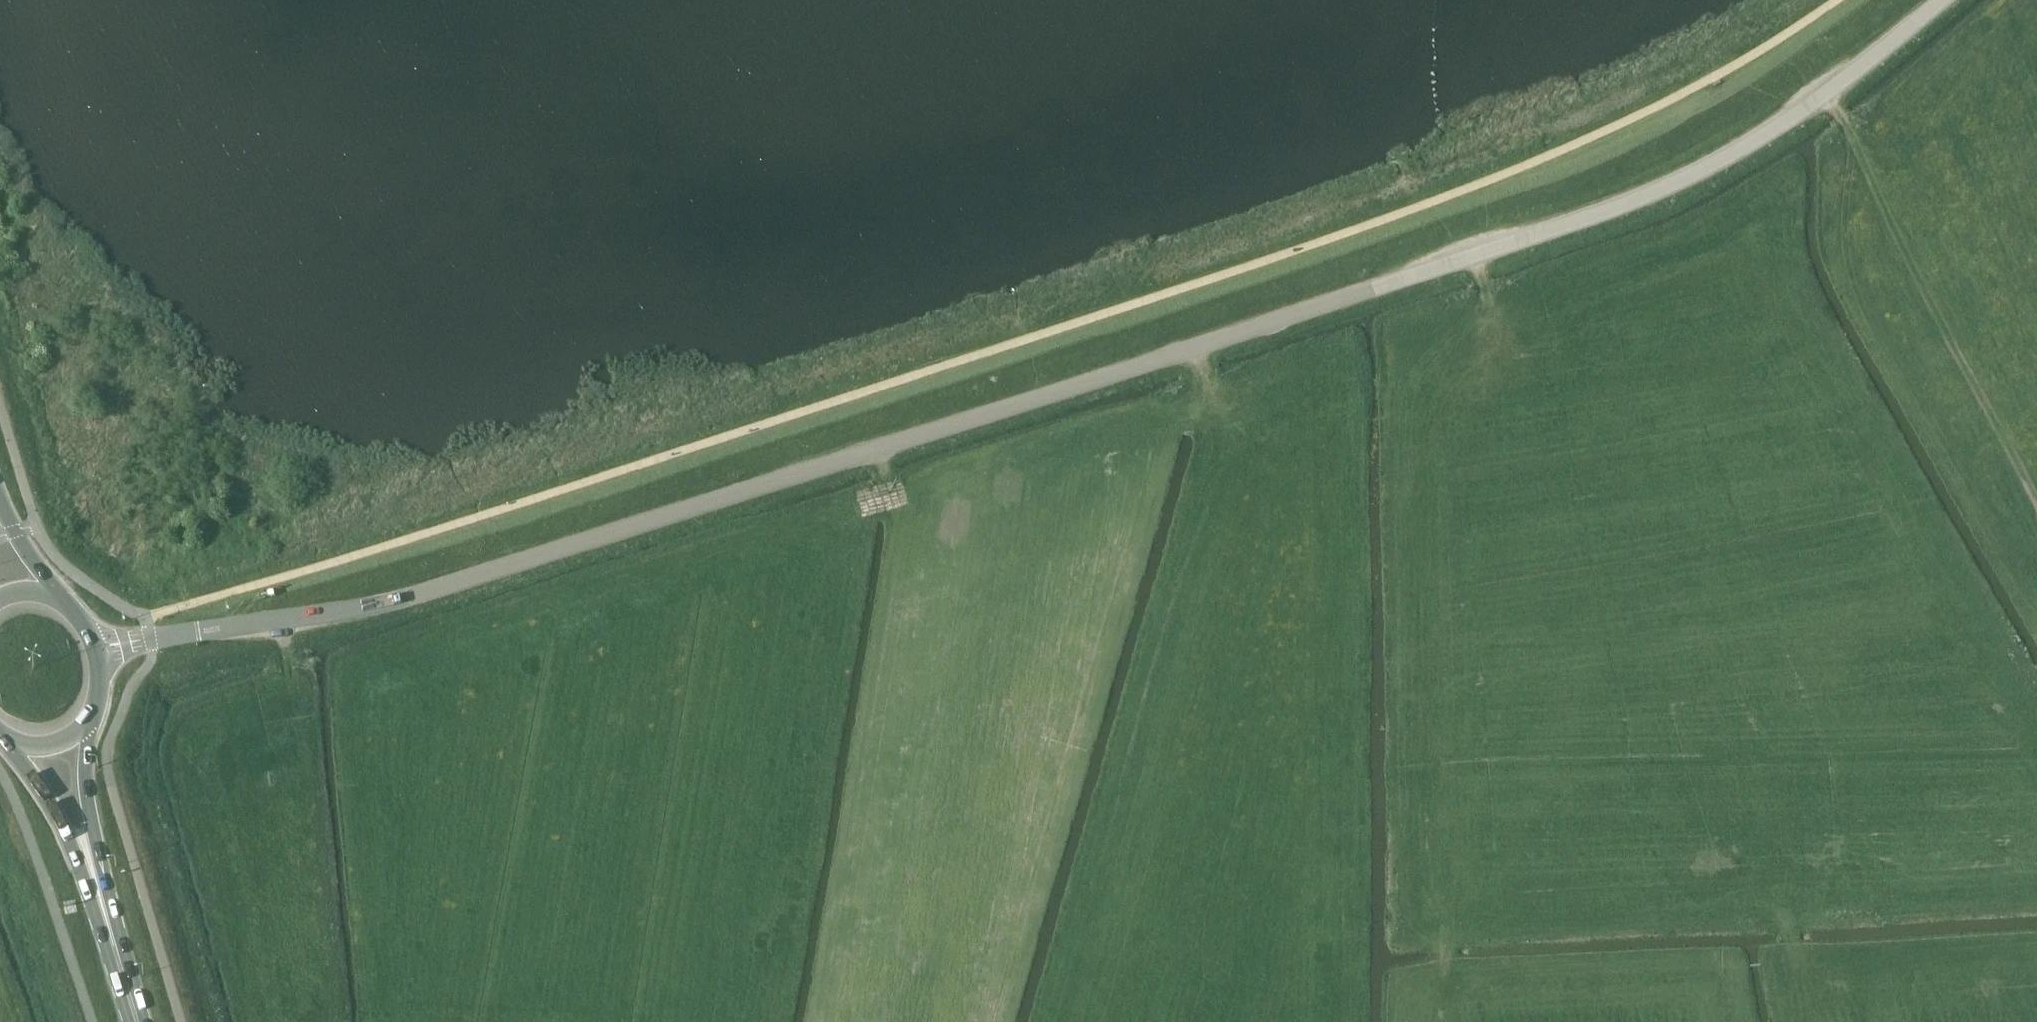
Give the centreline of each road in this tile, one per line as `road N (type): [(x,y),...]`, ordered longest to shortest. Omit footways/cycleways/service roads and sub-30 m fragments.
road 1 (unclassified): [(151,638),(370,607),(1630,202),(1747,144),(1844,81),(1943,0)]
road 2 (primary): [(0,735),(47,797),(122,971)]
road 3 (primary): [(122,971),(84,784),(91,720)]

